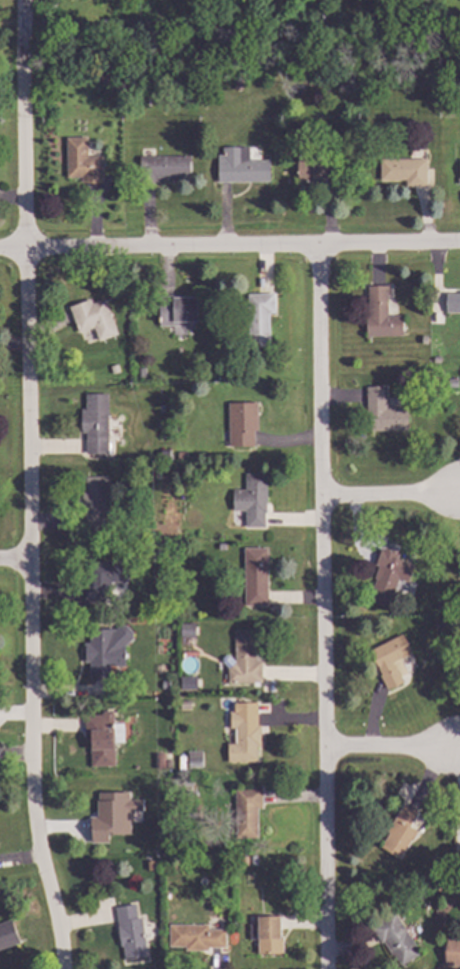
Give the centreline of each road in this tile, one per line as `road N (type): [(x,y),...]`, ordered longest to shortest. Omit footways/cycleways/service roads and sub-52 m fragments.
road 1 (residential): [(25,0),(26,563),(59,968)]
road 2 (residential): [(320,247),(326,968)]
road 3 (residential): [(459,246),(0,255)]
road 4 (residential): [(320,499),(450,497)]
road 5 (residential): [(328,753),(452,751)]

